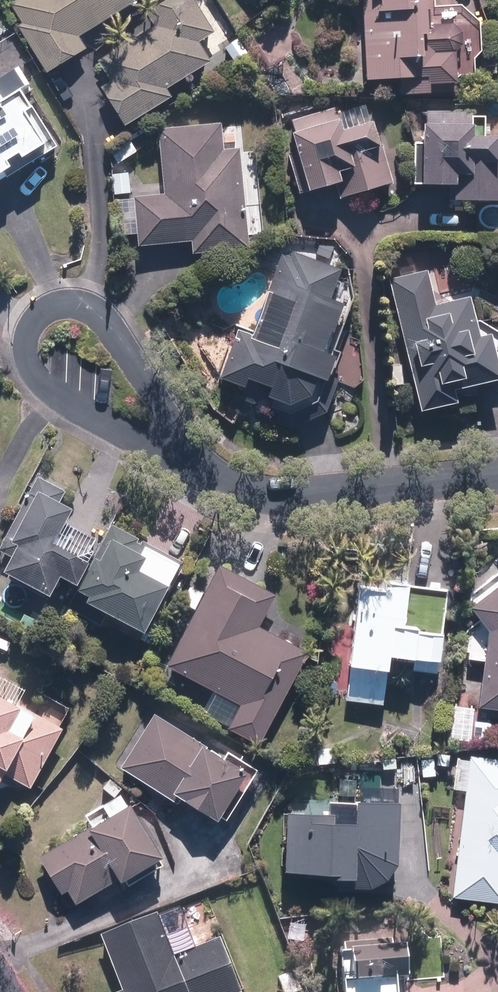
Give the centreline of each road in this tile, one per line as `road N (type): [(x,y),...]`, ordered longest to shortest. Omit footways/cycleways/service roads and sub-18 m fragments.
road 1 (residential): [(191,462),(40,379),(25,359),(23,331),(50,305),(77,296),(107,309)]
road 2 (residential): [(497,474),(286,495),(223,485),(191,462)]
road 3 (residential): [(107,309),(191,462)]

